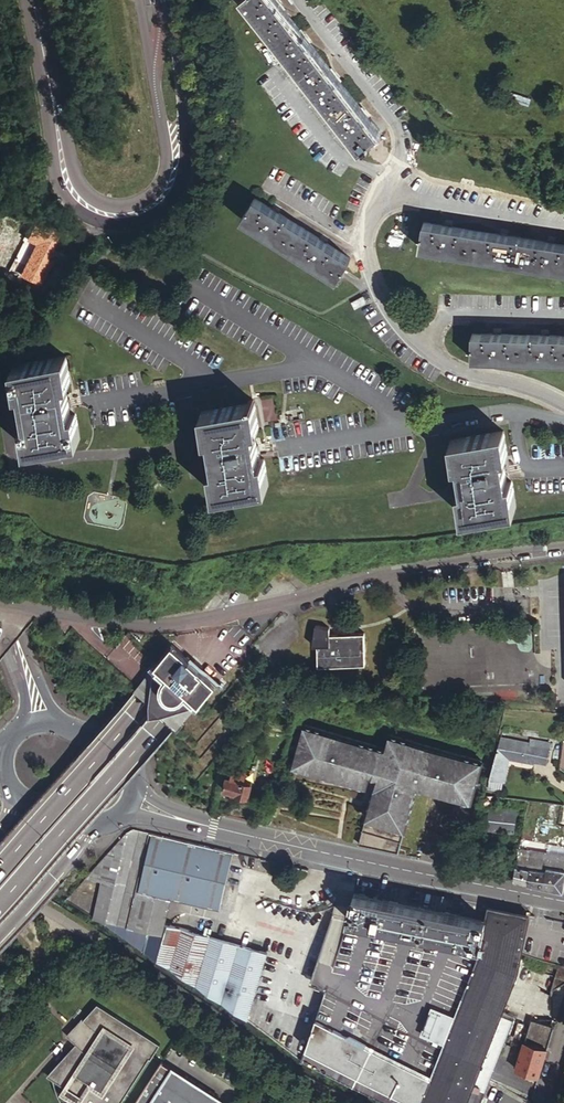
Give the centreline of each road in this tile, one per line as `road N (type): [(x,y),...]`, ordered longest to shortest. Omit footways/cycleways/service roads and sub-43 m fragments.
road 1 (trunk): [(563,62),(235,588),(0,866)]
road 2 (trunk): [(0,900),(168,711),(563,224)]
road 3 (residential): [(563,548),(376,573),(168,621),(112,624),(0,604)]
road 4 (residential): [(563,404),(449,368),(388,322),(364,235),(400,150),(394,123),(298,0)]
road 5 (tertiary): [(563,902),(189,822)]
road 6 (tertiary): [(176,149),(173,182),(158,200),(119,214),(93,208),(71,181),(45,56)]
road 7 (residential): [(314,362),(76,401)]
road 8 (residential): [(563,419),(509,410),(404,426)]
road 9 (tertiary): [(139,0),(176,149)]
road 10 (tertiary): [(176,149),(185,112),(169,0)]
road 11 (residential): [(314,362),(188,280)]
road 12 (trunk): [(0,937),(89,824)]
road 13 (residential): [(404,426),(272,445)]

